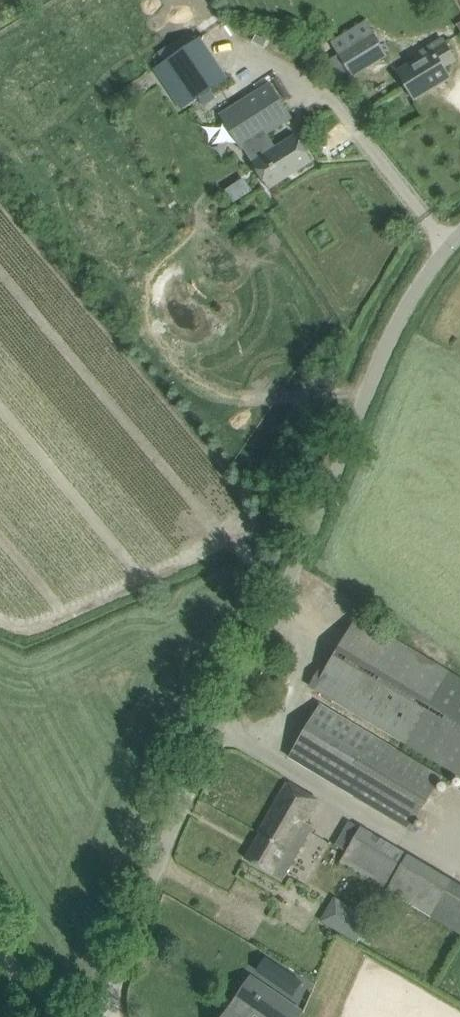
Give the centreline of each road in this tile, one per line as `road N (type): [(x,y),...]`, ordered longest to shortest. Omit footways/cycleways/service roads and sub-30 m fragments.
road 1 (unclassified): [(106,1016),(177,814),(308,537),(376,370),(400,317),(459,235)]

